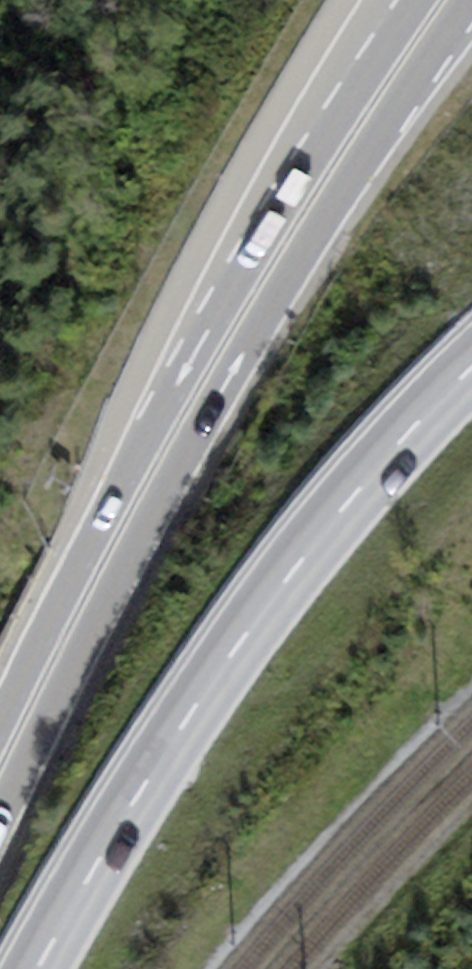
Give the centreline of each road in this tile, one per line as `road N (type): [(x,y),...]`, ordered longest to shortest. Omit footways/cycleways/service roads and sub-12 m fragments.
road 1 (trunk): [(442,0),(243,303),(0,769)]
road 2 (primary): [(471,368),(336,512),(267,605),(136,802),(40,968)]

